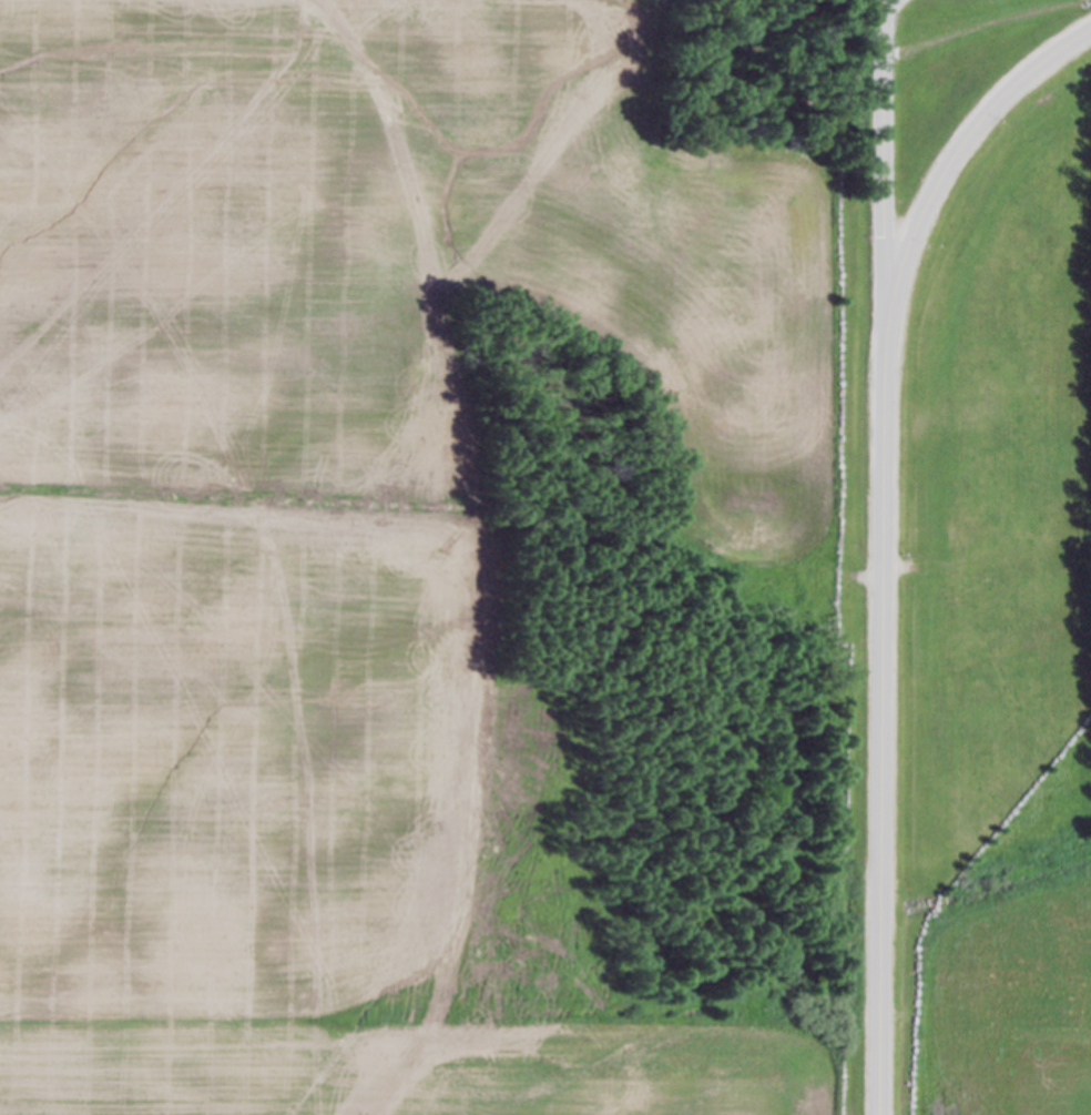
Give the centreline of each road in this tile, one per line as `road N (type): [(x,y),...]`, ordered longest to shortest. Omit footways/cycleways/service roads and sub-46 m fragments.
road 1 (tertiary): [(877,1114),(884,311)]
road 2 (tertiary): [(884,311),(888,0)]

